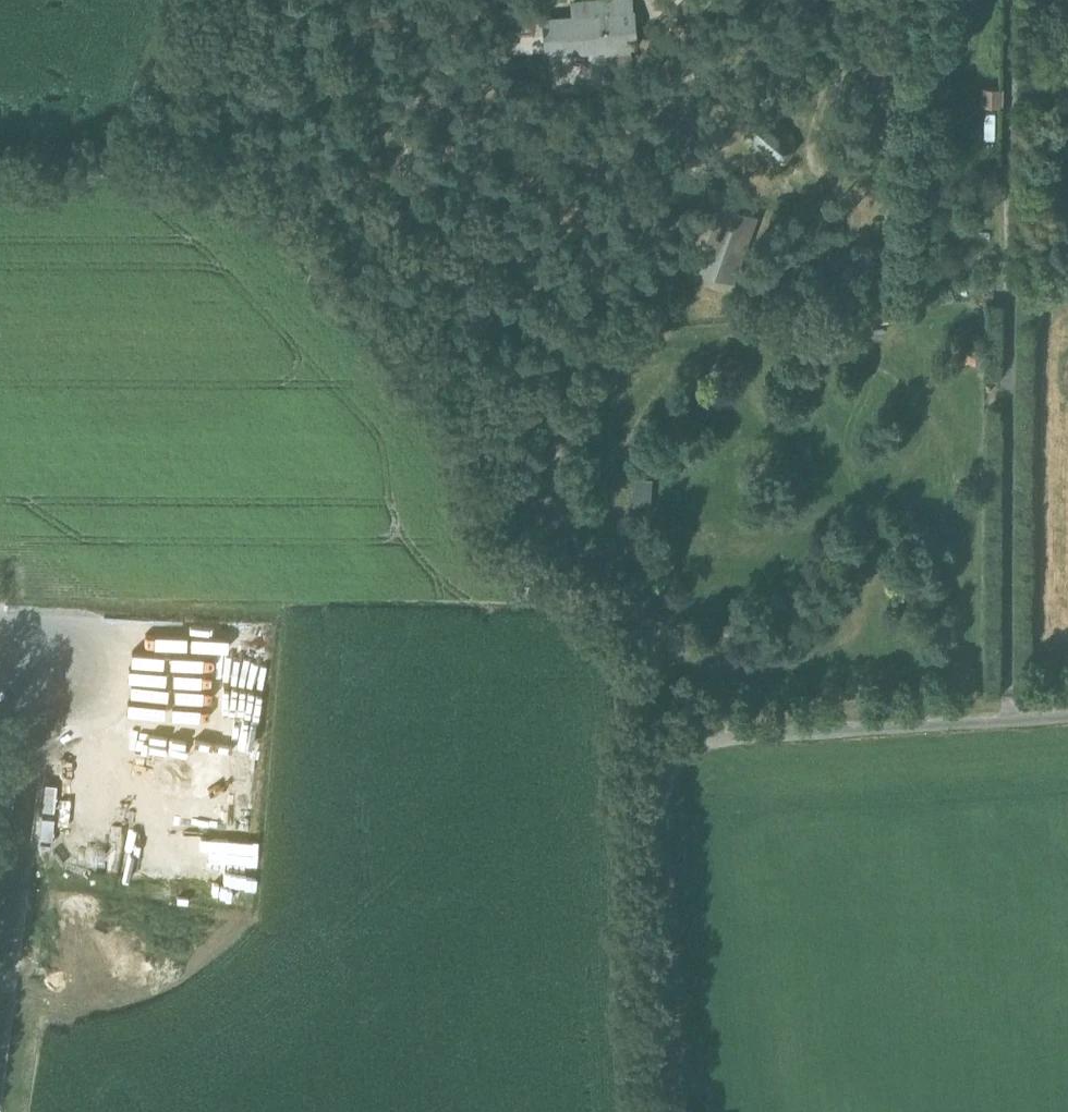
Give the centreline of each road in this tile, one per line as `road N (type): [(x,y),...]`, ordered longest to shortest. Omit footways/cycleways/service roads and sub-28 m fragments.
road 1 (unclassified): [(686,1111),(663,811),(681,763),(732,738),(1067,716)]
road 2 (track): [(126,156),(134,108),(179,0)]

